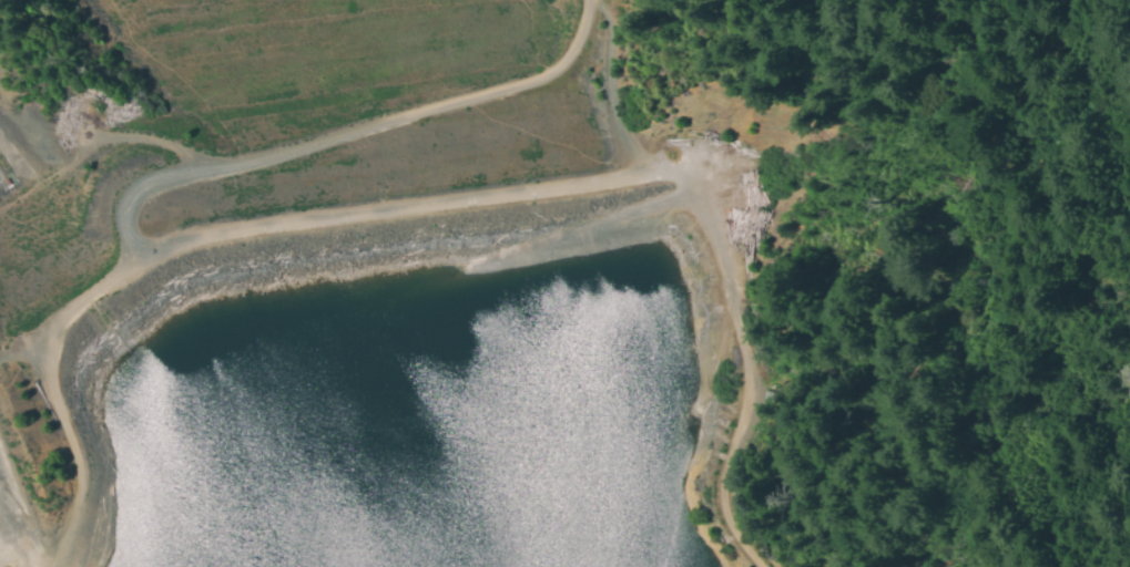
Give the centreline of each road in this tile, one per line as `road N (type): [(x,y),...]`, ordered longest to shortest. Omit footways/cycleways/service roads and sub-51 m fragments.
road 1 (track): [(769,566),(741,538),(727,492),(754,379),(706,208),(671,176),(248,227),(136,259)]
road 2 (track): [(590,0),(571,58),(549,76),(145,182),(122,217),(136,259),(0,369)]
road 3 (track): [(50,328),(50,378),(78,485),(63,546)]
road 4 (track): [(640,175),(622,151),(610,23),(591,10)]

